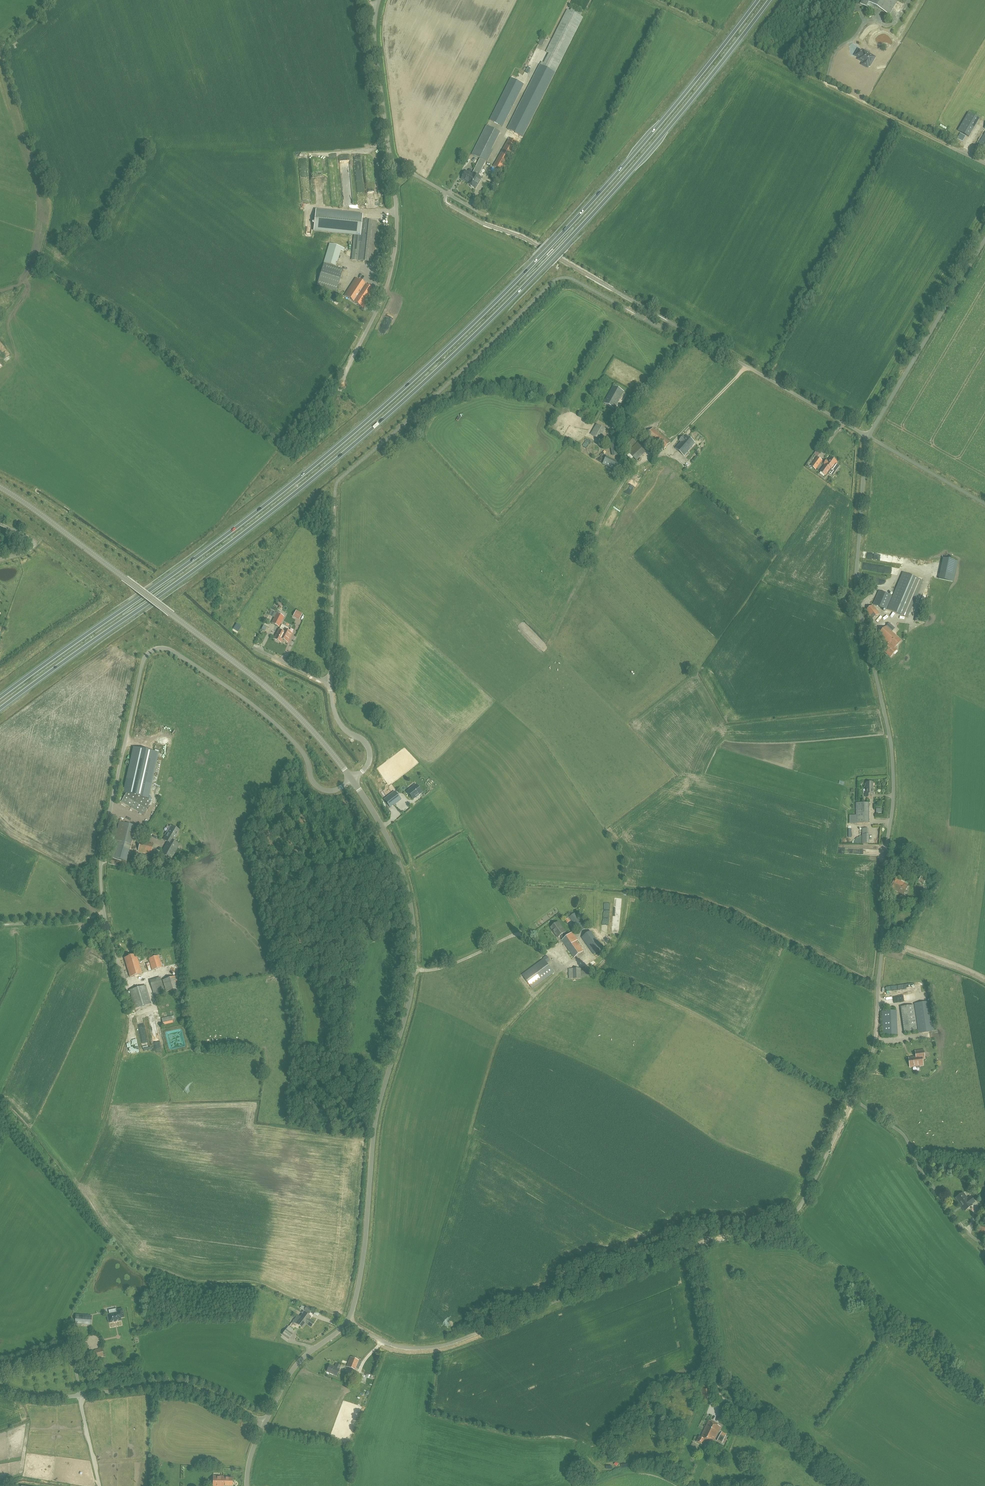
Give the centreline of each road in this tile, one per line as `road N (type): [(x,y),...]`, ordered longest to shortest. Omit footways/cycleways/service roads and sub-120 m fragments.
road 1 (trunk): [(0,709),(257,523),(429,378),(609,197),(771,0)]
road 2 (trunk): [(759,0),(599,196),(421,373),(249,518),(0,697)]
road 3 (unclassified): [(852,1101),(874,1045),(894,786),(856,588),(867,436)]
road 4 (unclassified): [(105,915),(105,838),(145,658),(155,649),(172,651),(262,712),(302,750),(318,787),(335,790),(352,779)]
road 5 (unclassified): [(0,487),(254,677),(352,779)]
road 6 (unclassified): [(350,1321),(393,1345),(443,1345),(694,1244)]
road 7 (unclassified): [(350,1321),(367,1236),(376,1121),(415,971)]
road 8 (track): [(852,1101),(691,1013),(586,968)]
road 9 (unclassified): [(265,1424),(187,1388),(45,1399),(0,1387)]
road 10 (unclassified): [(694,1244),(785,1222),(852,1101)]
road 11 (track): [(758,51),(962,153)]
road 12 (unclassified): [(867,436),(984,241)]
road 13 (unclassified): [(867,436),(671,323)]
road 14 (unclassified): [(344,379),(391,271),(392,168)]
road 15 (unclassified): [(694,1244),(724,1399),(776,1426)]
road 16 (unclassified): [(415,971),(407,881),(352,779)]
road 17 (unclassified): [(332,683),(339,479)]
road 18 (unclassified): [(586,968),(518,934),(437,970),(415,971)]
road 19 (unclassified): [(392,168),(373,33),(379,0)]
road 20 (unclassified): [(265,1424),(299,1363),(350,1321)]
road 21 (unclassified): [(984,504),(867,436)]

